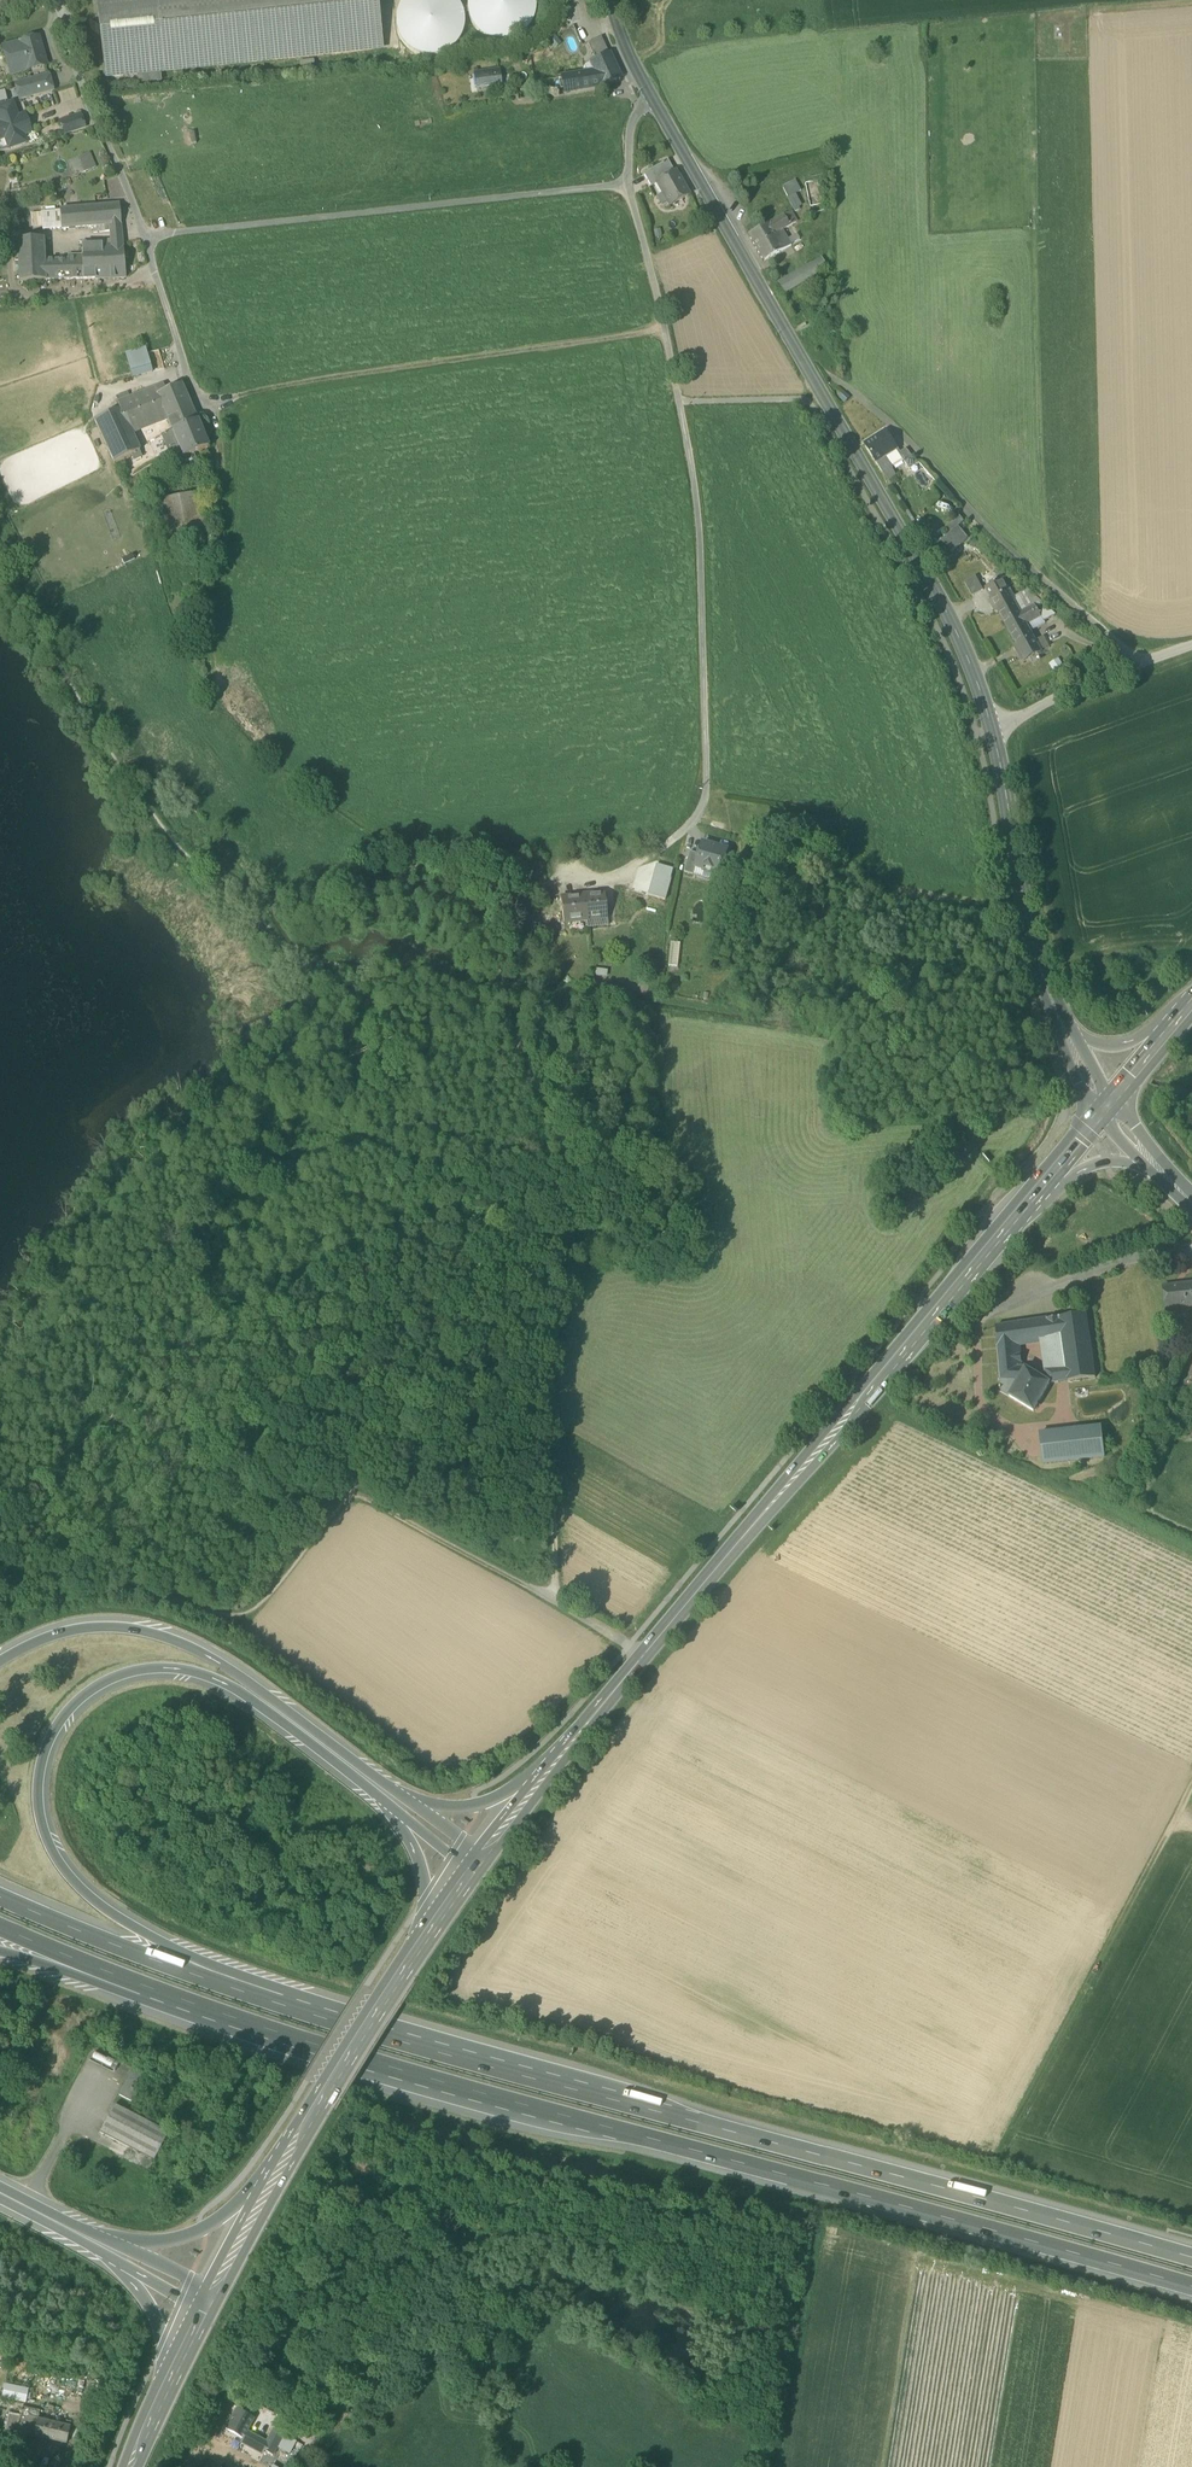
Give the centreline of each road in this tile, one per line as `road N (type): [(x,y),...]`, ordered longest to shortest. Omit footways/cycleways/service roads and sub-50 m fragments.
road 1 (tertiary): [(1064,1031),(1033,942),(993,730),(962,644),(652,100),(611,0)]
road 2 (motorway): [(240,2020),(1191,2287)]
road 3 (motorway): [(396,2040),(152,1936),(90,1896),(50,1845),(40,1774),(56,1728),(82,1698),(121,1676),(179,1671),(241,1694),(388,1805)]
road 4 (track): [(666,331),(209,398),(222,447),(225,531),(191,664),(217,709),(263,753)]
road 5 (motorway): [(1191,2258),(396,2040)]
road 6 (primary): [(1024,1209),(575,1739)]
road 7 (track): [(630,186),(146,236)]
road 8 (motorway): [(400,1796),(221,1665),(158,1637),(76,1631),(0,1664)]
road 9 (track): [(535,1395),(591,1238),(504,992)]
road 10 (motorway): [(396,2040),(0,1899)]
road 11 (track): [(1191,1787),(997,2155)]
road 12 (track): [(1133,665),(845,386)]
road 13 (primary): [(424,1937),(287,2160)]
road 14 (motorway): [(0,1929),(240,2020)]
road 15 (unclassified): [(146,236),(79,75),(58,0)]
road 16 (motorway): [(0,1949),(180,2016),(240,2020)]
road 17 (motorway): [(287,2160),(224,2219),(182,2241),(130,2247),(68,2229)]
road 18 (track): [(780,2466),(820,2225)]
road 19 (track): [(352,1490),(558,1603)]
road 20 (residential): [(1191,1248),(1104,1266),(975,1322)]
road 21 (track): [(1191,644),(993,730)]
road 22 (track): [(558,1603),(535,1395)]
road 23 (motorway): [(575,1739),(485,1804),(447,1809),(400,1796)]
road 24 (motorway): [(68,2229),(146,2302),(171,2379)]
road 25 (primary): [(1024,1209),(1107,1161),(1134,1162),(1180,1191)]
road 26 (unclassified): [(146,236),(182,346),(209,398)]
road 27 (motorway): [(213,2297),(68,2229)]
road 28 (primary): [(287,2160),(213,2297)]
road 29 (track): [(504,992),(489,941),(532,893),(562,878)]
road 30 (primary): [(575,1739),(485,1851)]
road 31 (motorway): [(388,1805),(421,1865),(429,1921),(424,1937)]
road 32 (primary): [(1189,1005),(1128,1043),(1101,1045),(1064,1031)]
road 33 (primary): [(1189,1005),(1104,1108)]
road 34 (primary): [(1104,1108),(1024,1209)]

